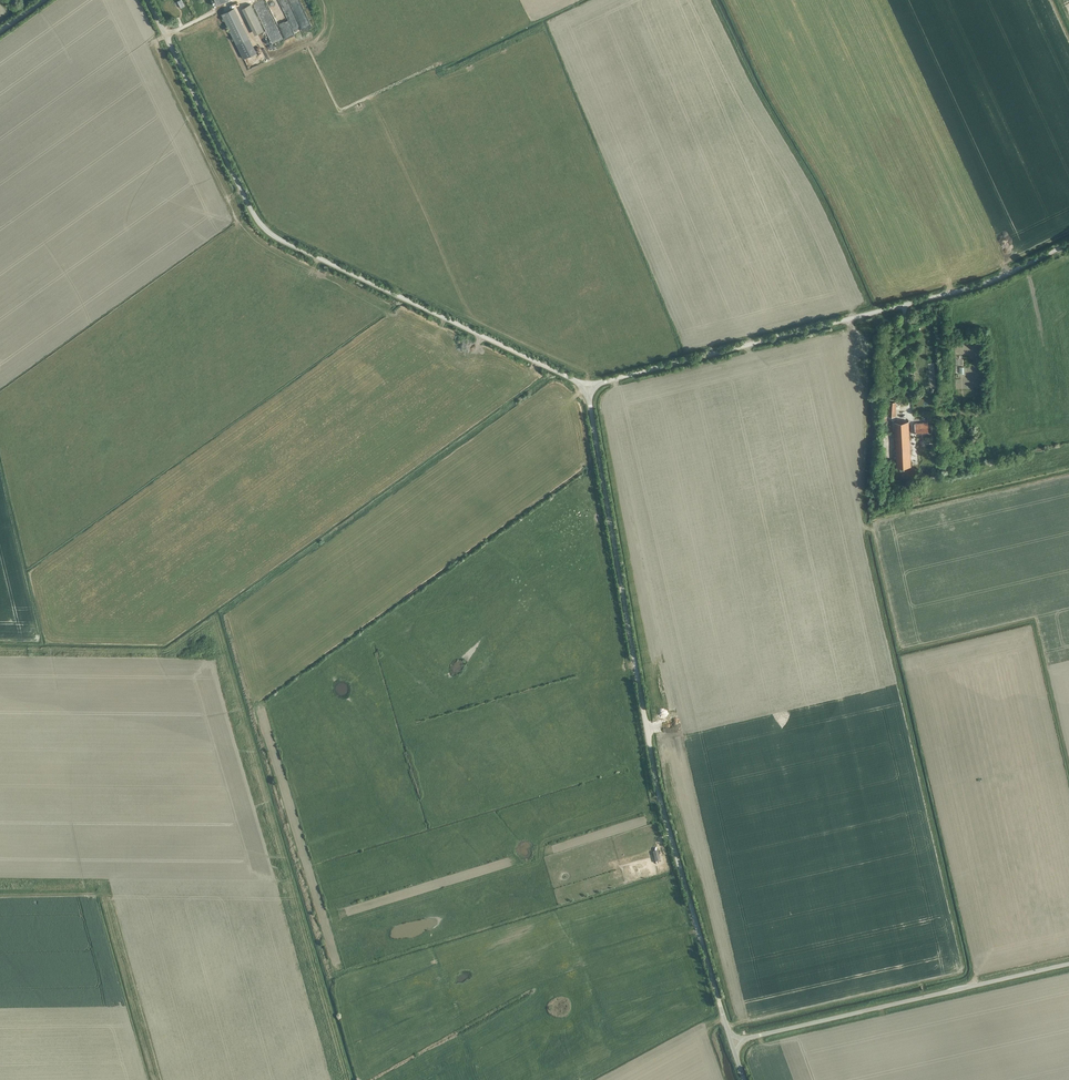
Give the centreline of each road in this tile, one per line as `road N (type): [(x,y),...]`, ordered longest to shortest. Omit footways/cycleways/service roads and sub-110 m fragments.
road 1 (unclassified): [(731,1041),(658,798),(588,395)]
road 2 (unclassified): [(583,384),(265,229),(149,0)]
road 3 (unclassified): [(597,383),(957,292),(1068,243)]
road 4 (unclassified): [(731,1041),(1068,964)]

